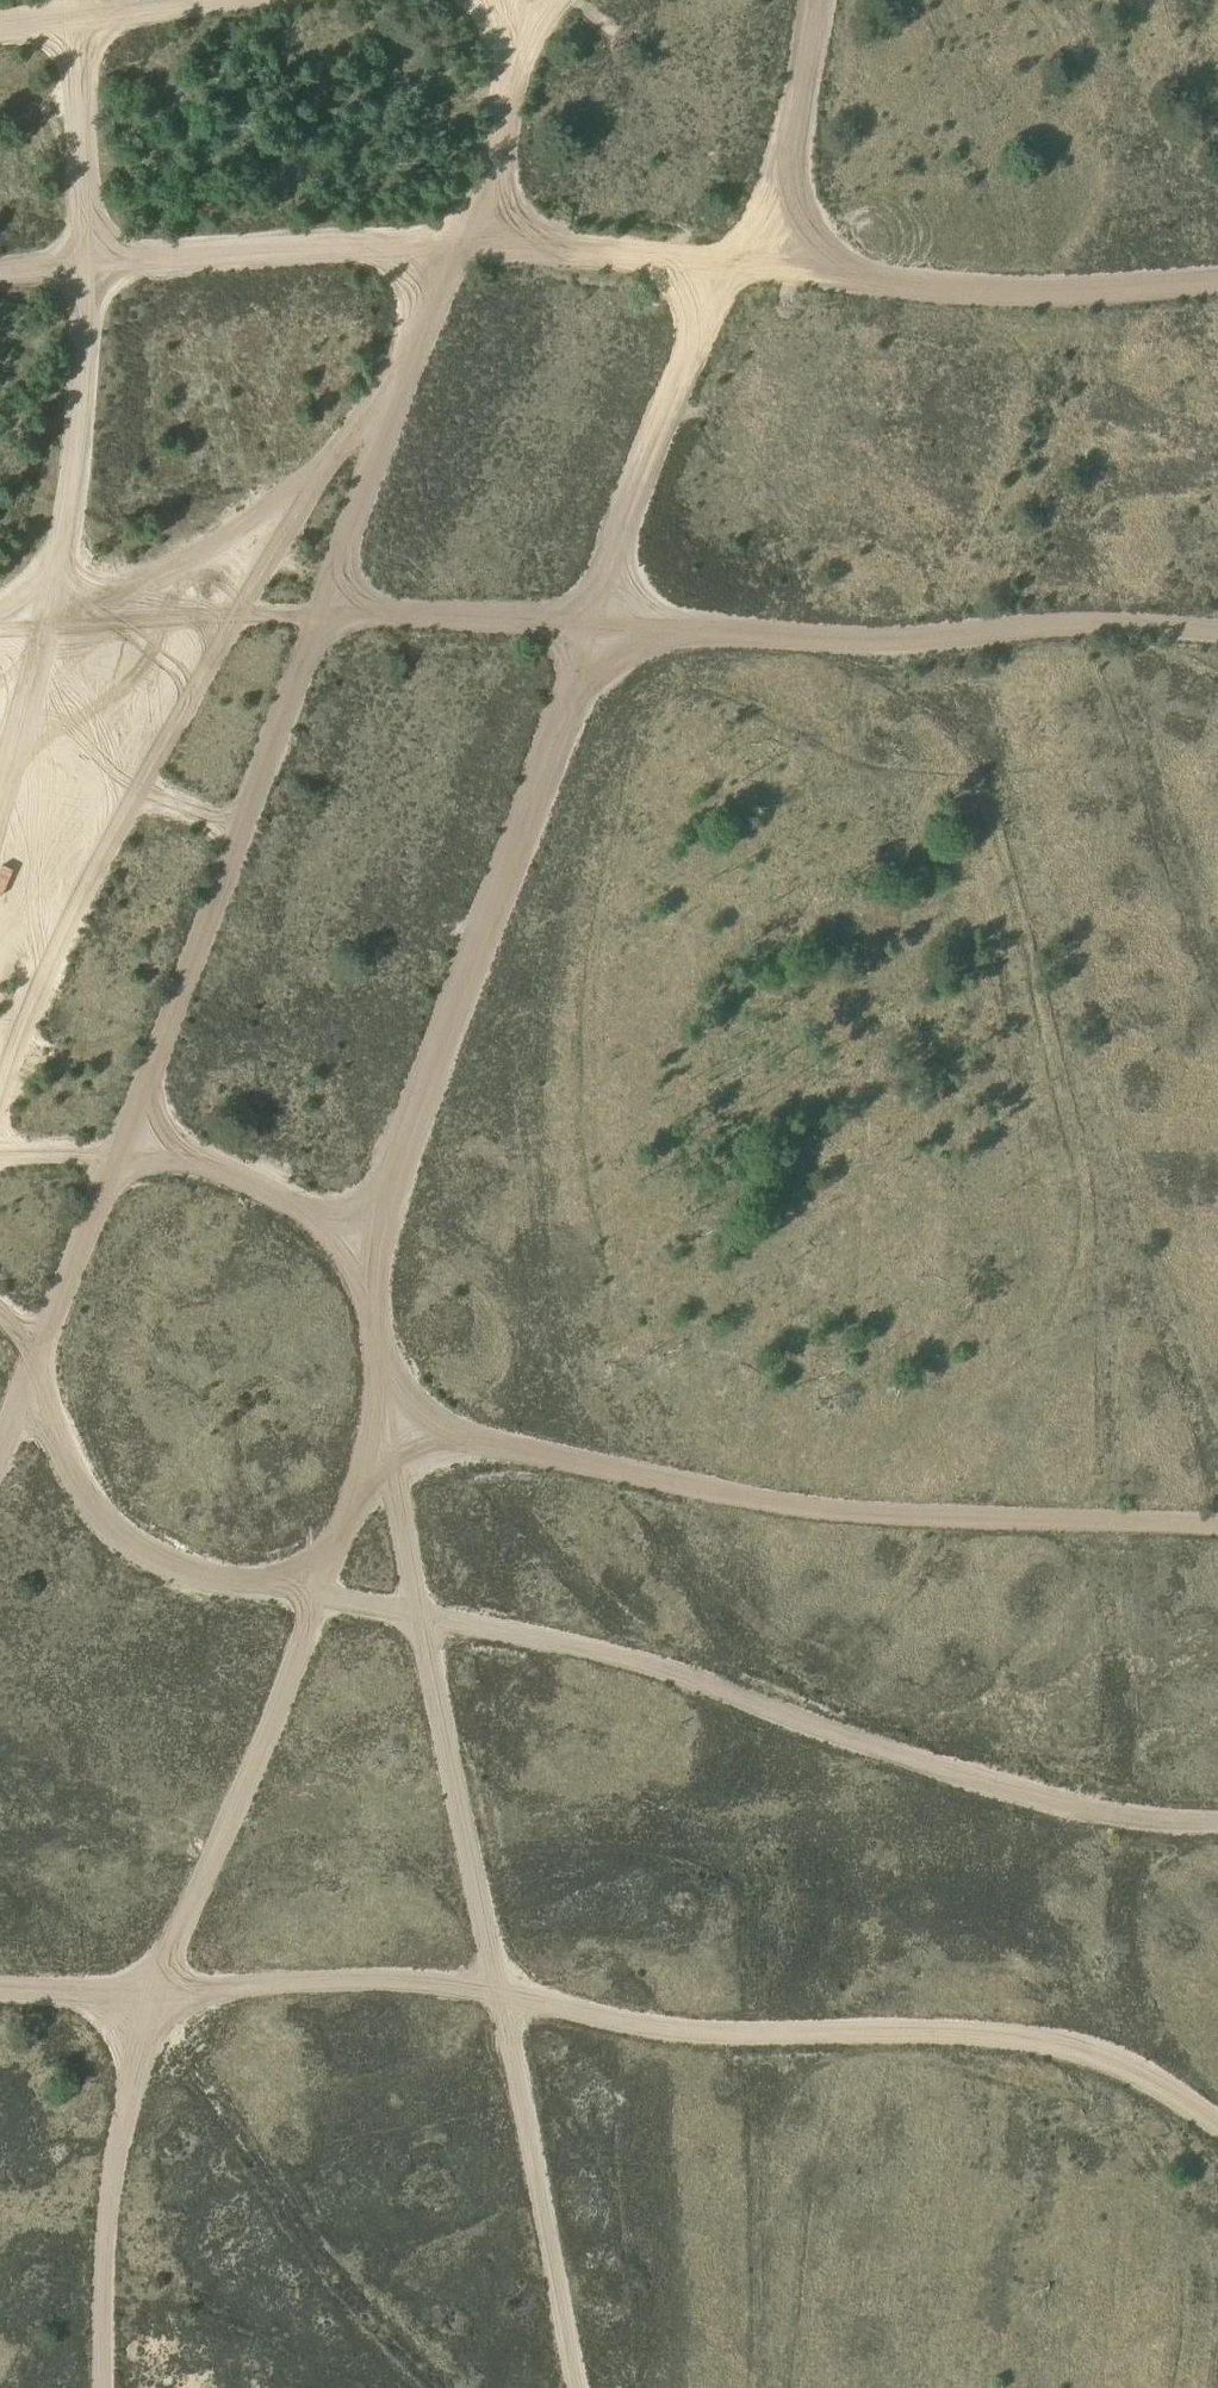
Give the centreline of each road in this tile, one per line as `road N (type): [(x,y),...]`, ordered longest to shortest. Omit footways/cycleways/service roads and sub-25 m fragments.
road 1 (track): [(0,27),(191,0)]

